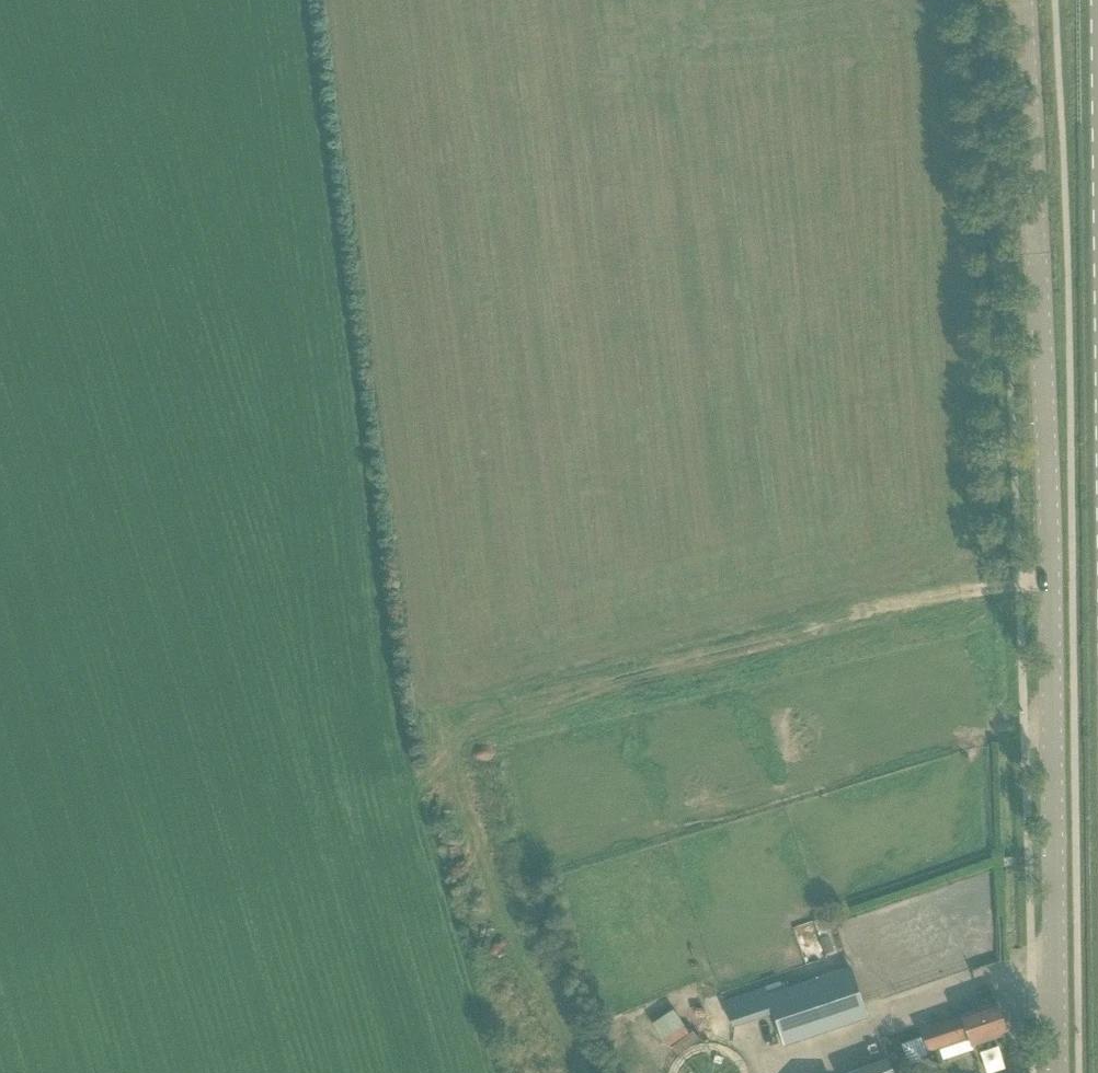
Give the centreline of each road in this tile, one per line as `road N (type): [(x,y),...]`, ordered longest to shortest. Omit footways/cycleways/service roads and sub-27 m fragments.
road 1 (tertiary): [(1051,1072),(1018,0)]

